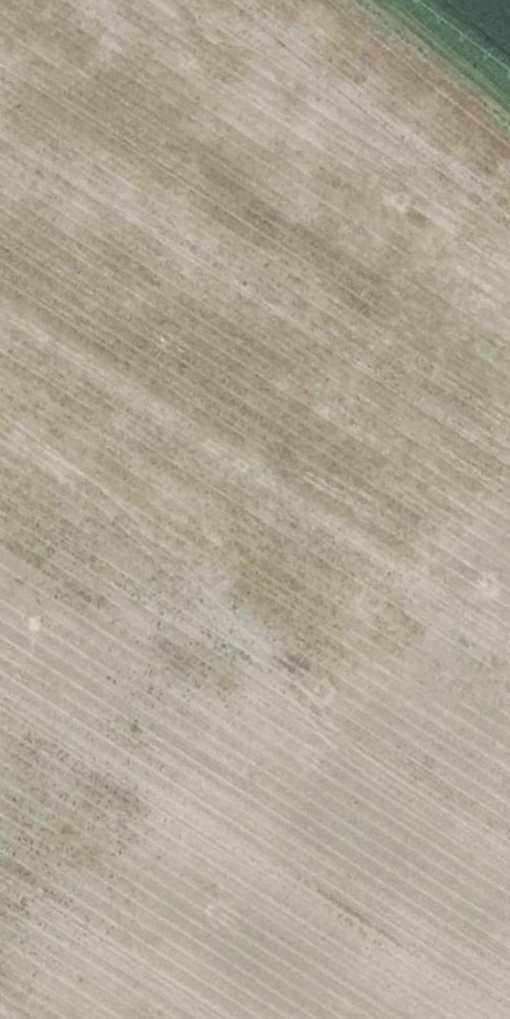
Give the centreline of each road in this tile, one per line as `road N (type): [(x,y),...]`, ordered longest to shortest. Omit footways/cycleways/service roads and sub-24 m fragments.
road 1 (track): [(509,116),(375,0)]

